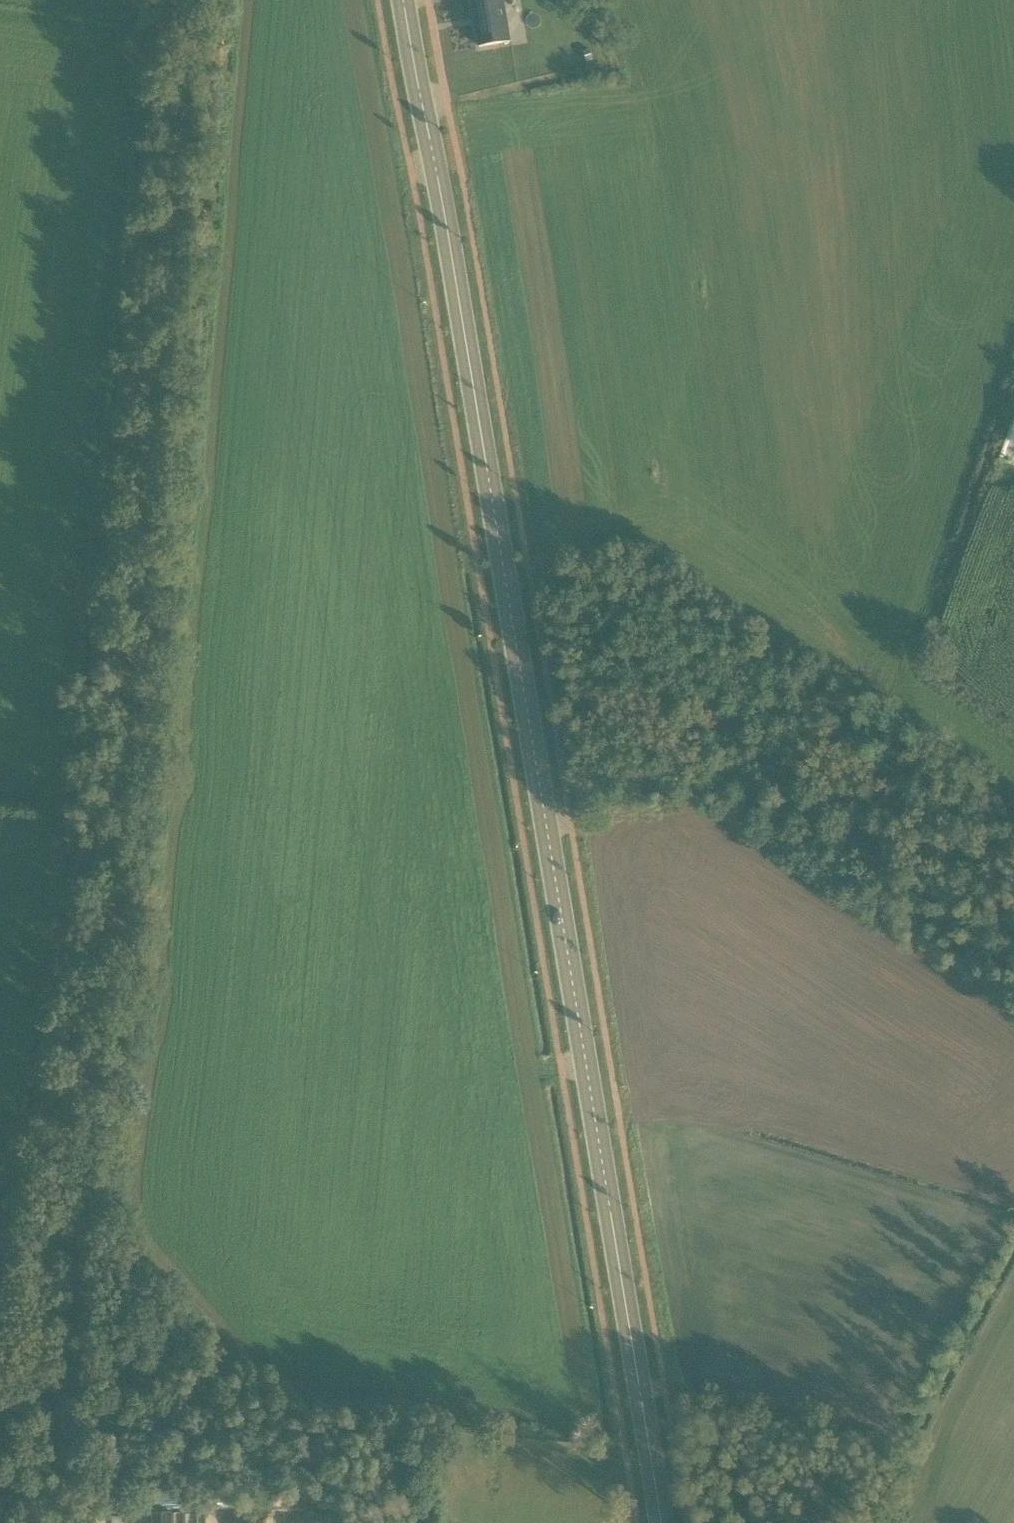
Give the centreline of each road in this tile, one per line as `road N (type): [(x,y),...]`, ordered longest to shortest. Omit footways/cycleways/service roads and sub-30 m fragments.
road 1 (secondary): [(404,0),(660,1522)]

